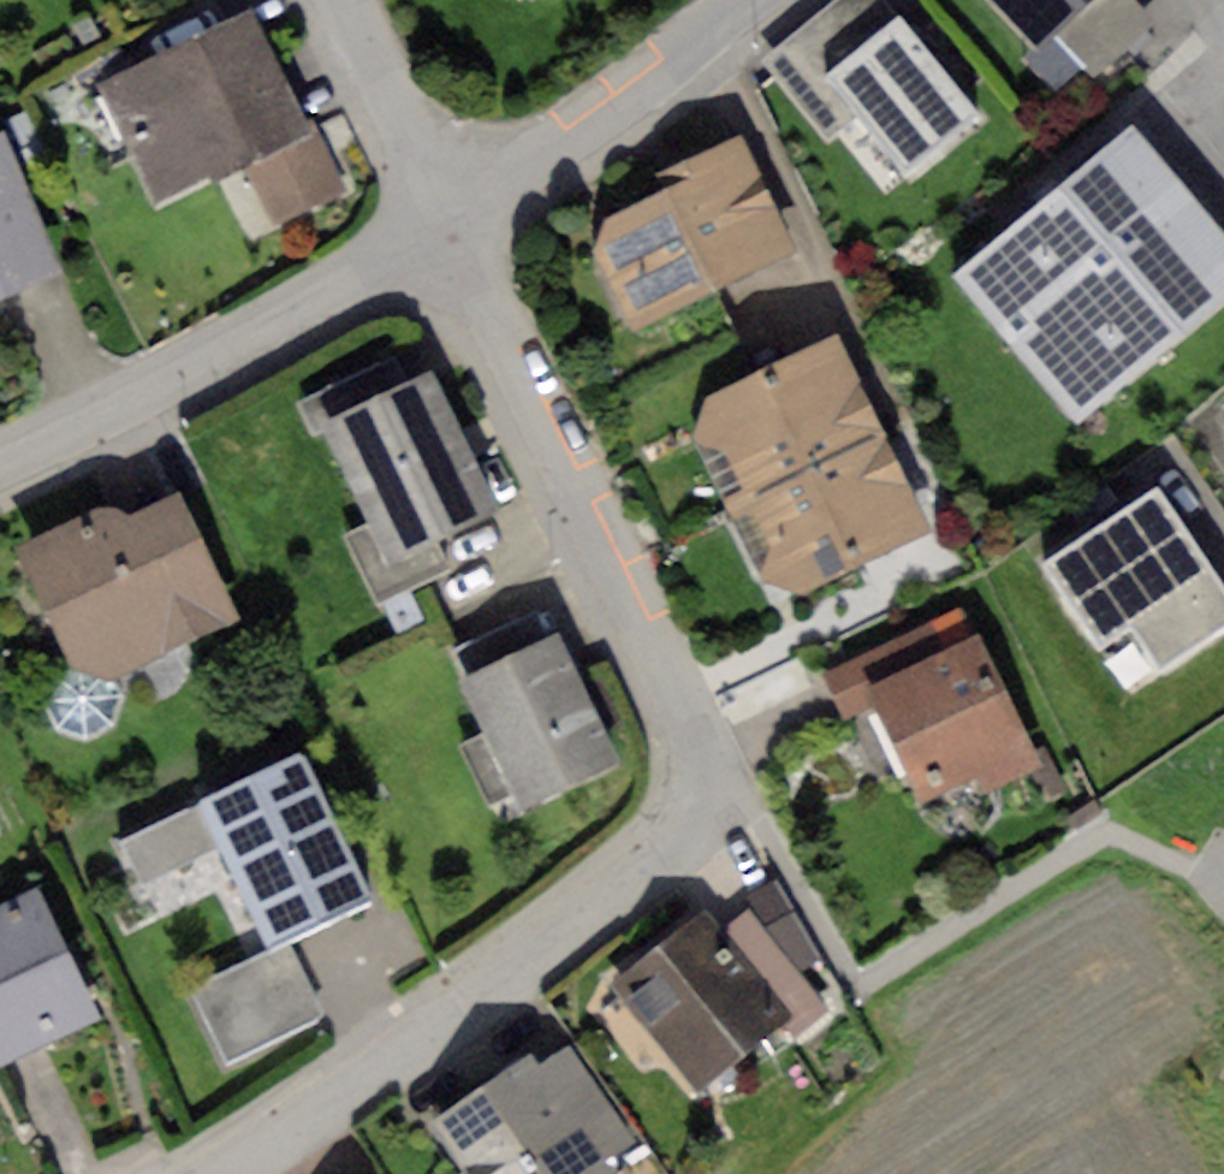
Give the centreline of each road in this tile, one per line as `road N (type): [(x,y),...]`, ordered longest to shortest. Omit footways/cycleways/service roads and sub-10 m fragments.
road 1 (residential): [(445,224),(691,733),(685,809),(622,881),(207,1173)]
road 2 (residential): [(445,224),(293,317),(0,458)]
road 3 (residential): [(747,0),(445,224)]
road 4 (residential): [(338,0),(445,224)]

